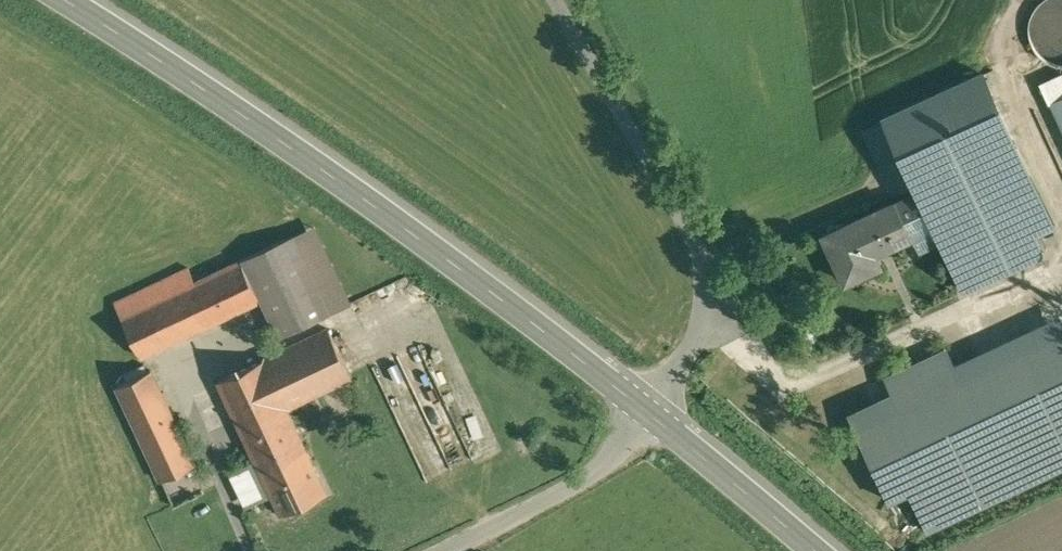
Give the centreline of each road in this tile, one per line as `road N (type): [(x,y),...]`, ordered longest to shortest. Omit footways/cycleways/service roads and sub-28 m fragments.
road 1 (secondary): [(648,413),(358,193),(67,0)]
road 2 (unclassified): [(648,413),(717,305),(692,244),(550,0)]
road 3 (unclassified): [(438,550),(587,479),(648,413)]
road 4 (secondary): [(815,550),(648,413)]

